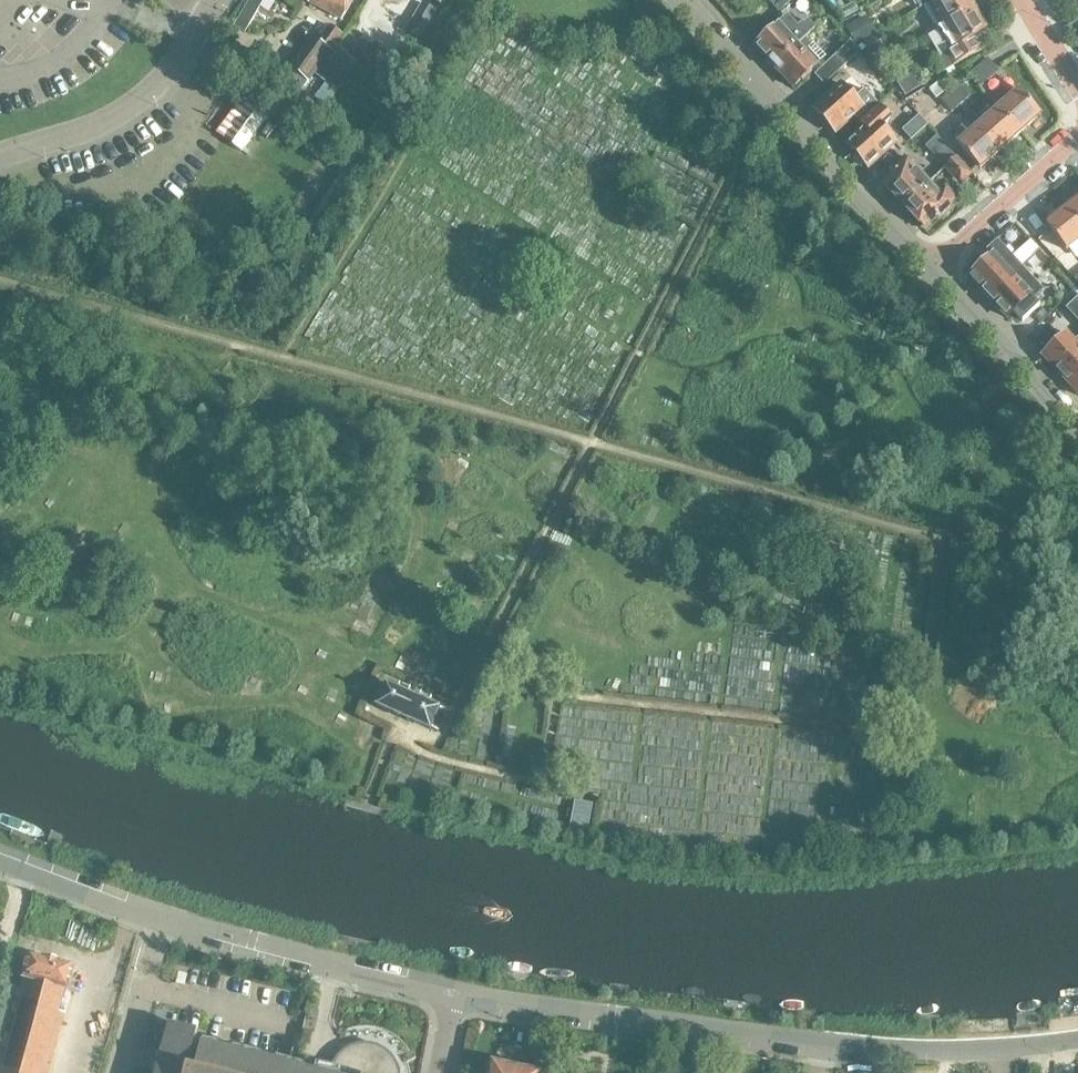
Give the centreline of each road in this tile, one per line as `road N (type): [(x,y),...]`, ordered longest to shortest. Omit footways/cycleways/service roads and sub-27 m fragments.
road 1 (unclassified): [(1077,1039),(863,1045),(454,993)]
road 2 (unclassified): [(454,993),(165,919),(0,855)]
road 3 (residential): [(936,271),(680,0)]
road 4 (unclassified): [(0,40),(33,14),(54,14),(128,51),(159,53),(212,7)]
road 5 (residential): [(1077,426),(936,271)]
road 6 (residential): [(936,271),(1077,133)]
road 7 (track): [(367,806),(402,729),(438,744)]
road 8 (residential): [(1077,107),(1020,0)]

